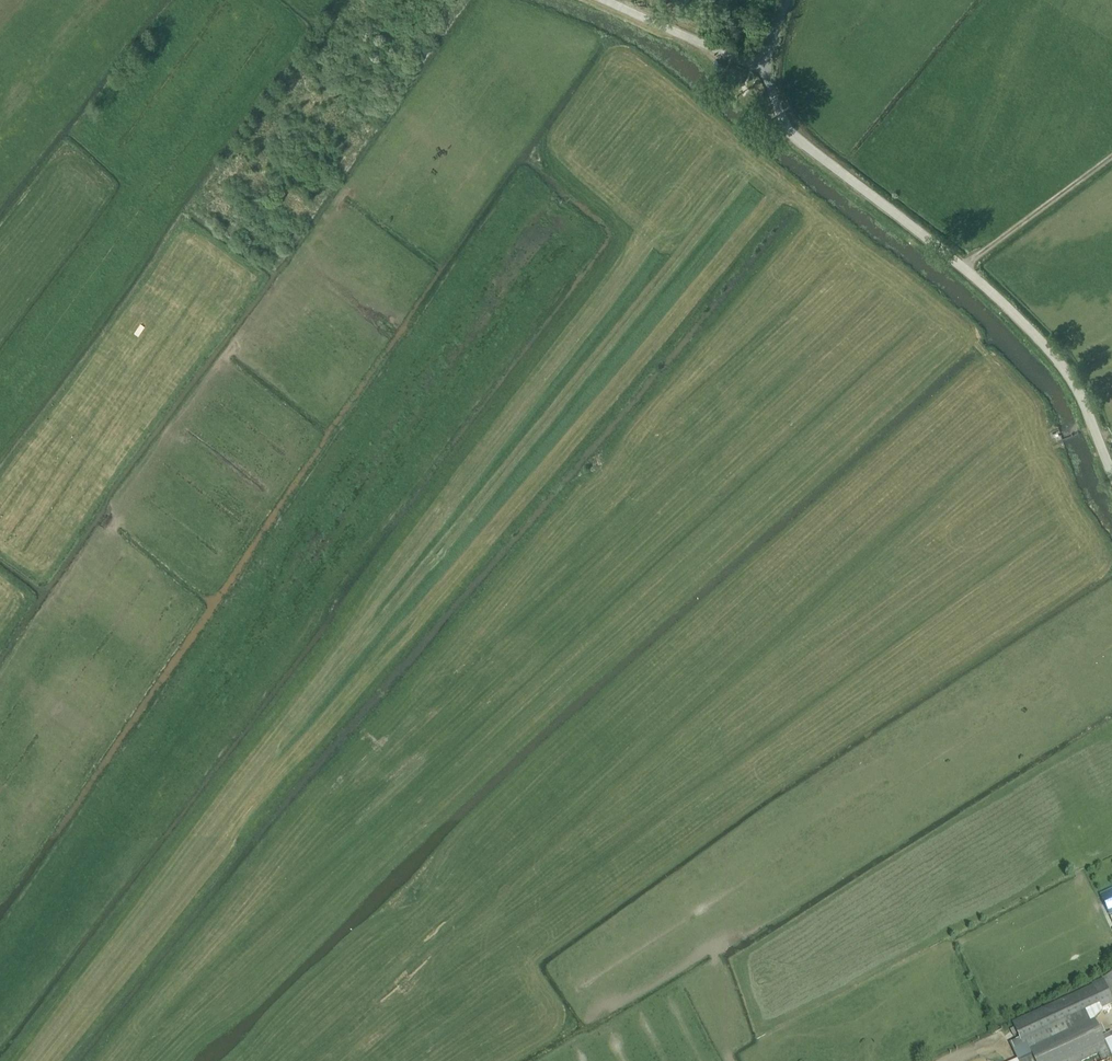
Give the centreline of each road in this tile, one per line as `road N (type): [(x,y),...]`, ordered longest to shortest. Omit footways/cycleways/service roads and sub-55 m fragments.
road 1 (tertiary): [(1111,469),(1061,362),(993,291),(802,142),(777,108),(765,64)]
road 2 (unclassified): [(609,0),(765,64)]

